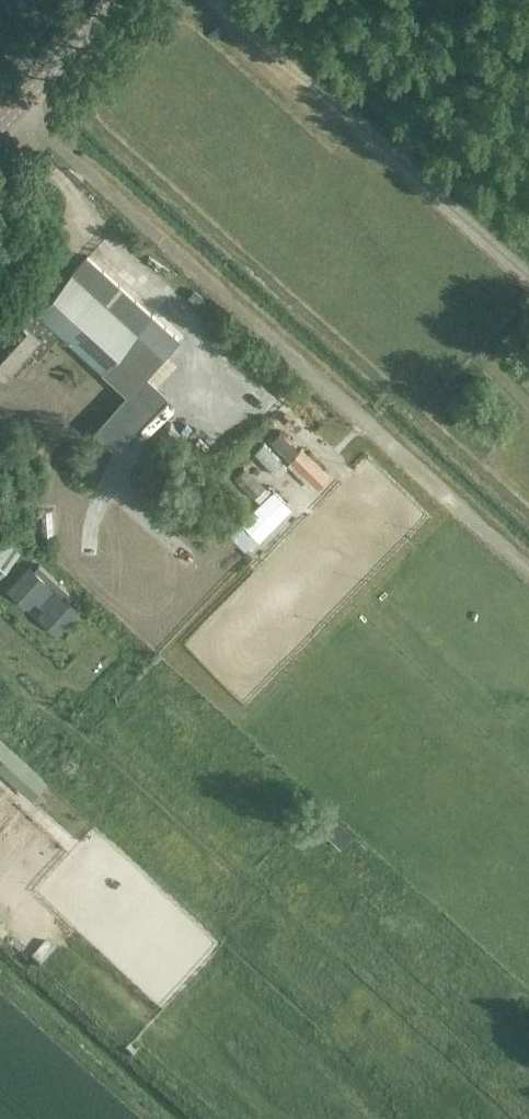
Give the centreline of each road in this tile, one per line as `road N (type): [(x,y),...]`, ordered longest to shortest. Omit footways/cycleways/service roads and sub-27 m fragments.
road 1 (track): [(20,114),(528,574)]
road 2 (track): [(528,275),(224,0)]
road 3 (tertiary): [(0,137),(126,0)]

